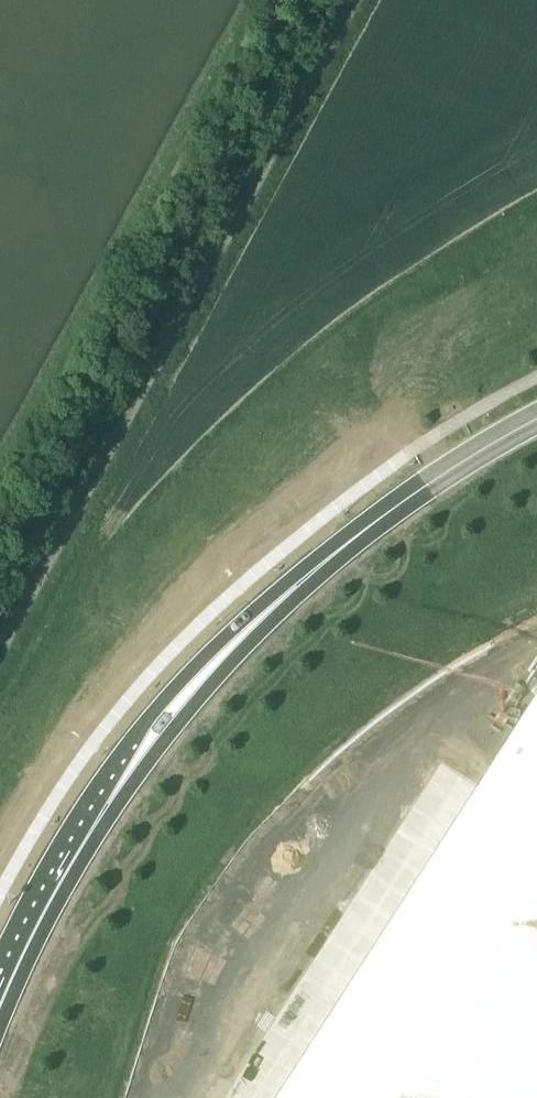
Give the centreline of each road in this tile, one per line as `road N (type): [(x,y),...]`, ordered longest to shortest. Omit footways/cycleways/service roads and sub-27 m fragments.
road 1 (primary): [(536,420),(408,500),(228,653),(101,811),(0,1006)]
road 2 (unclassified): [(359,0),(0,657)]

